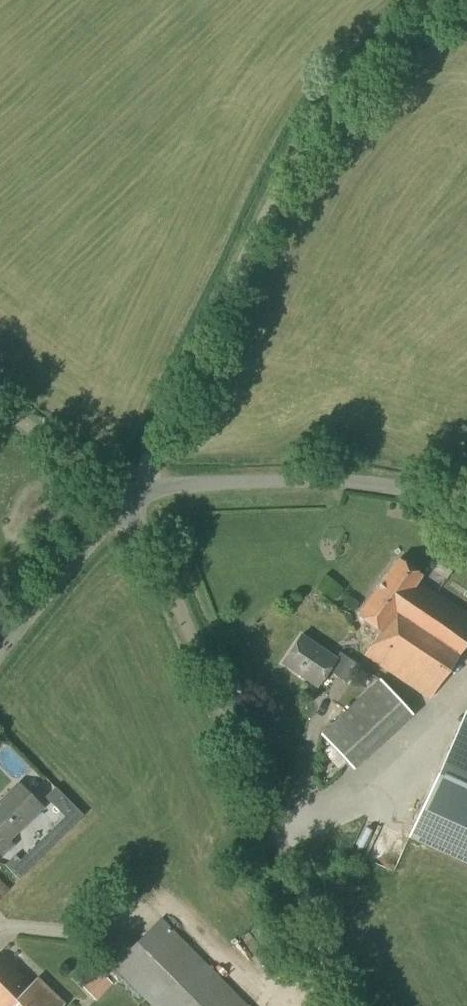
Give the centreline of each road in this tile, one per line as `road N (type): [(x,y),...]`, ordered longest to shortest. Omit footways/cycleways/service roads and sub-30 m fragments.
road 1 (unclassified): [(127,493),(299,148),(332,104),(441,0)]
road 2 (unclassified): [(358,1005),(127,493)]
road 3 (unclassified): [(127,493),(340,483),(420,494),(466,512)]
road 4 (unclassified): [(0,651),(127,493)]
road 5 (unclassified): [(127,493),(0,404)]

